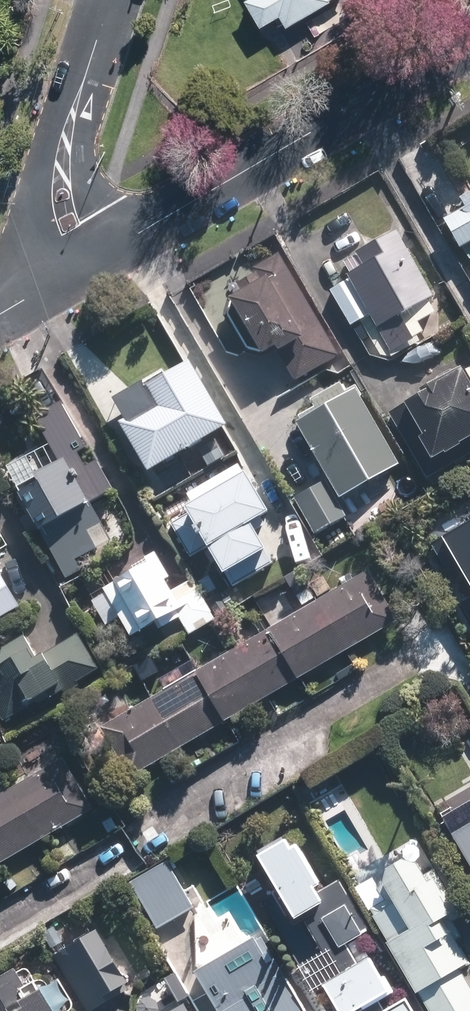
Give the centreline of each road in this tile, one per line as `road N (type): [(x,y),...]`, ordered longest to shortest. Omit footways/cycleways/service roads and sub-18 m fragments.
road 1 (residential): [(469,40),(118,248)]
road 2 (residential): [(54,284),(36,229),(38,173),(50,132),(81,88)]
road 3 (residential): [(81,88),(82,151),(118,248)]

